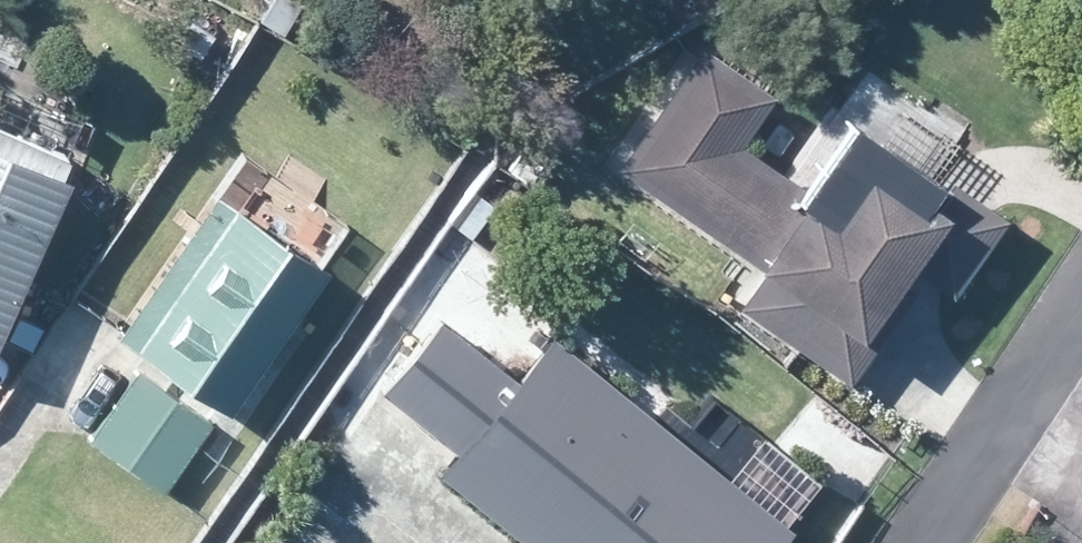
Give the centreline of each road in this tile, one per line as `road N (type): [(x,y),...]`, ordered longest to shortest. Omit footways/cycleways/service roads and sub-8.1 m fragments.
road 1 (residential): [(912,542),(1081,287)]

